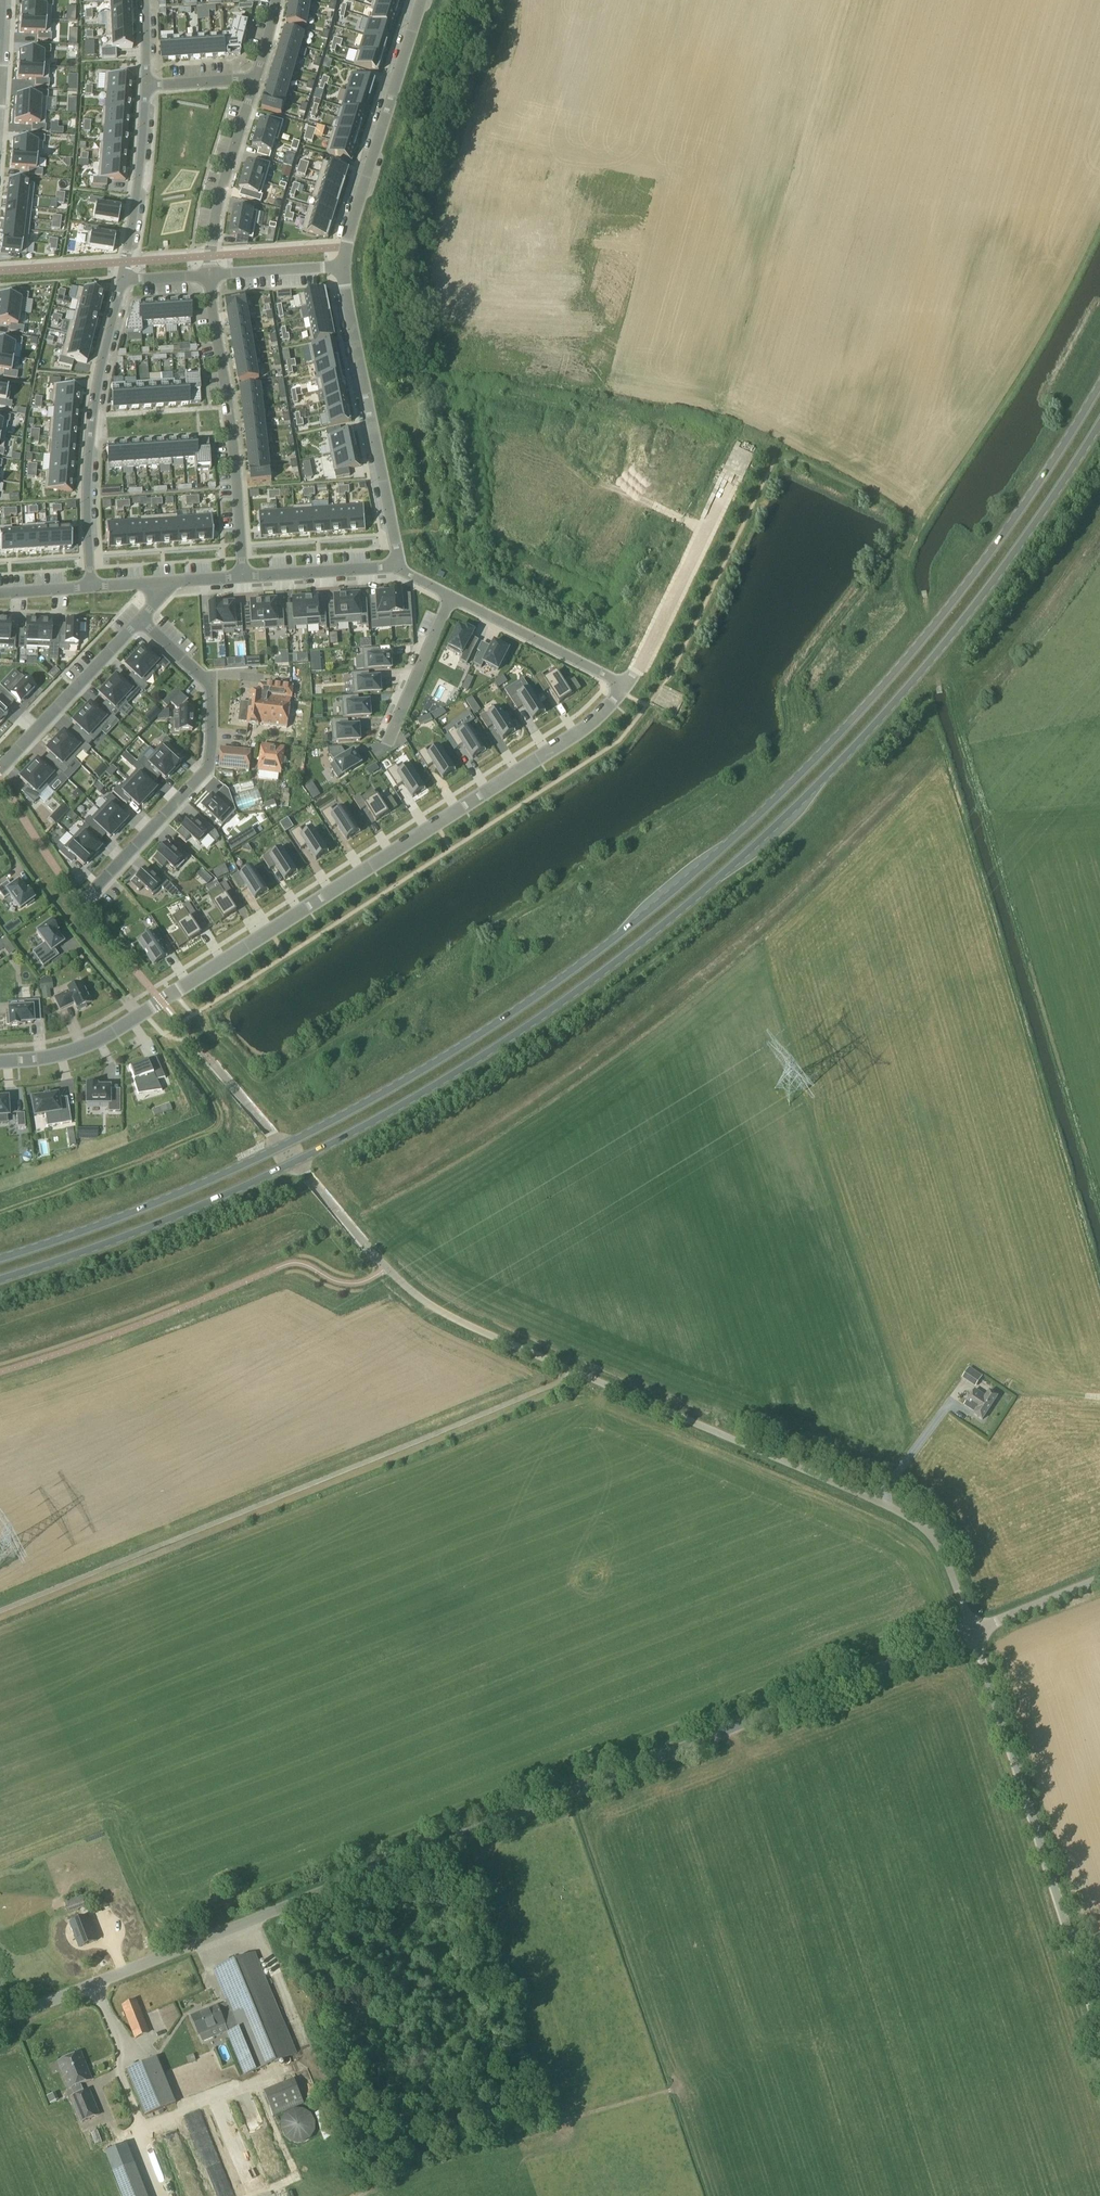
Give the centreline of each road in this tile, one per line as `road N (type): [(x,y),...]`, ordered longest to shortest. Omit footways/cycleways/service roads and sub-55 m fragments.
road 1 (primary): [(1099,386),(984,561),(885,684),(757,817),(619,935),(459,1048),(329,1123),(162,1201),(0,1259)]
road 2 (primary): [(0,1279),(169,1219),(308,1156),(471,1064),(632,950),(770,831),(887,711),(1001,571),(1099,424)]
road 3 (unclassified): [(0,2022),(972,1633)]
road 4 (unclassified): [(972,1633),(934,1538),(901,1511),(439,1311),(363,1243)]
road 5 (residential): [(0,1062),(49,1057),(110,1032),(592,729),(628,686)]
road 6 (unclassified): [(1099,2034),(972,1633)]
road 7 (residential): [(139,619),(210,687),(209,763),(81,904)]
road 8 (residential): [(122,281),(89,441),(91,587)]
road 9 (residential): [(343,267),(400,567)]
road 10 (residential): [(209,275),(242,578)]
road 11 (residential): [(423,0),(343,267)]
road 12 (residential): [(628,686),(743,448)]
road 13 (residential): [(0,768),(139,619)]
road 14 (residential): [(256,78),(223,183),(209,275)]
road 15 (residential): [(451,595),(628,686)]
road 16 (residential): [(146,86),(122,281)]
road 17 (residential): [(451,595),(381,754)]
road 18 (residential): [(242,578),(400,567)]
road 19 (unclassified): [(972,1633),(1099,1582)]
road 20 (residential): [(209,275),(343,267)]

